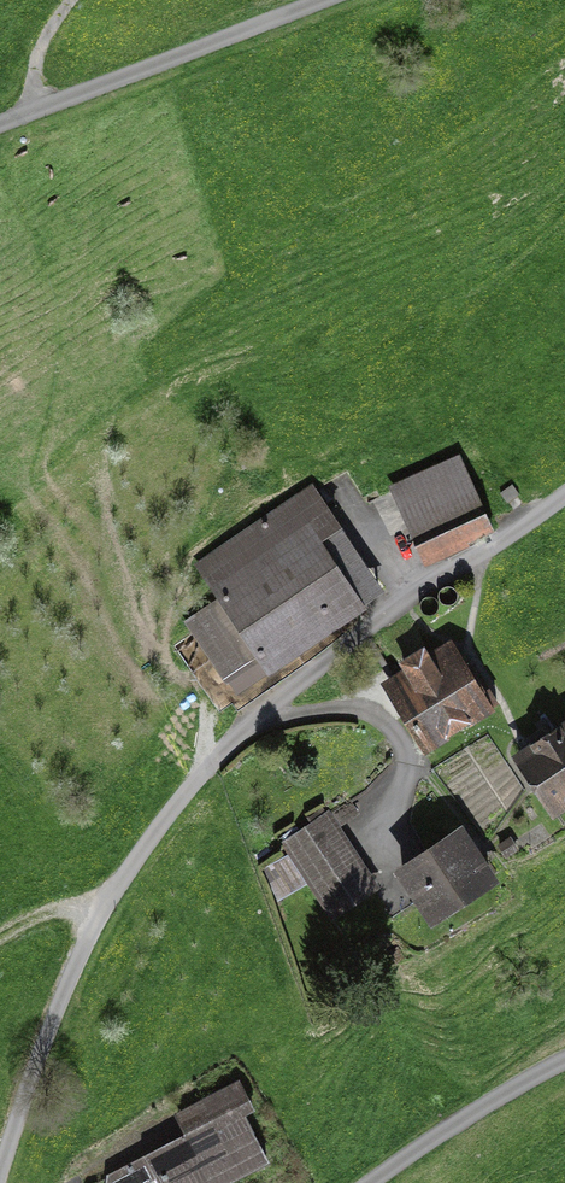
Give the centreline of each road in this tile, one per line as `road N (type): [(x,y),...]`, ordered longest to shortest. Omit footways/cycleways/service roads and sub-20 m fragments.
road 1 (residential): [(564,490),(244,729),(136,849),(81,957),(0,1177)]
road 2 (residential): [(0,126),(324,0)]
road 3 (residential): [(370,1182),(564,1059)]

